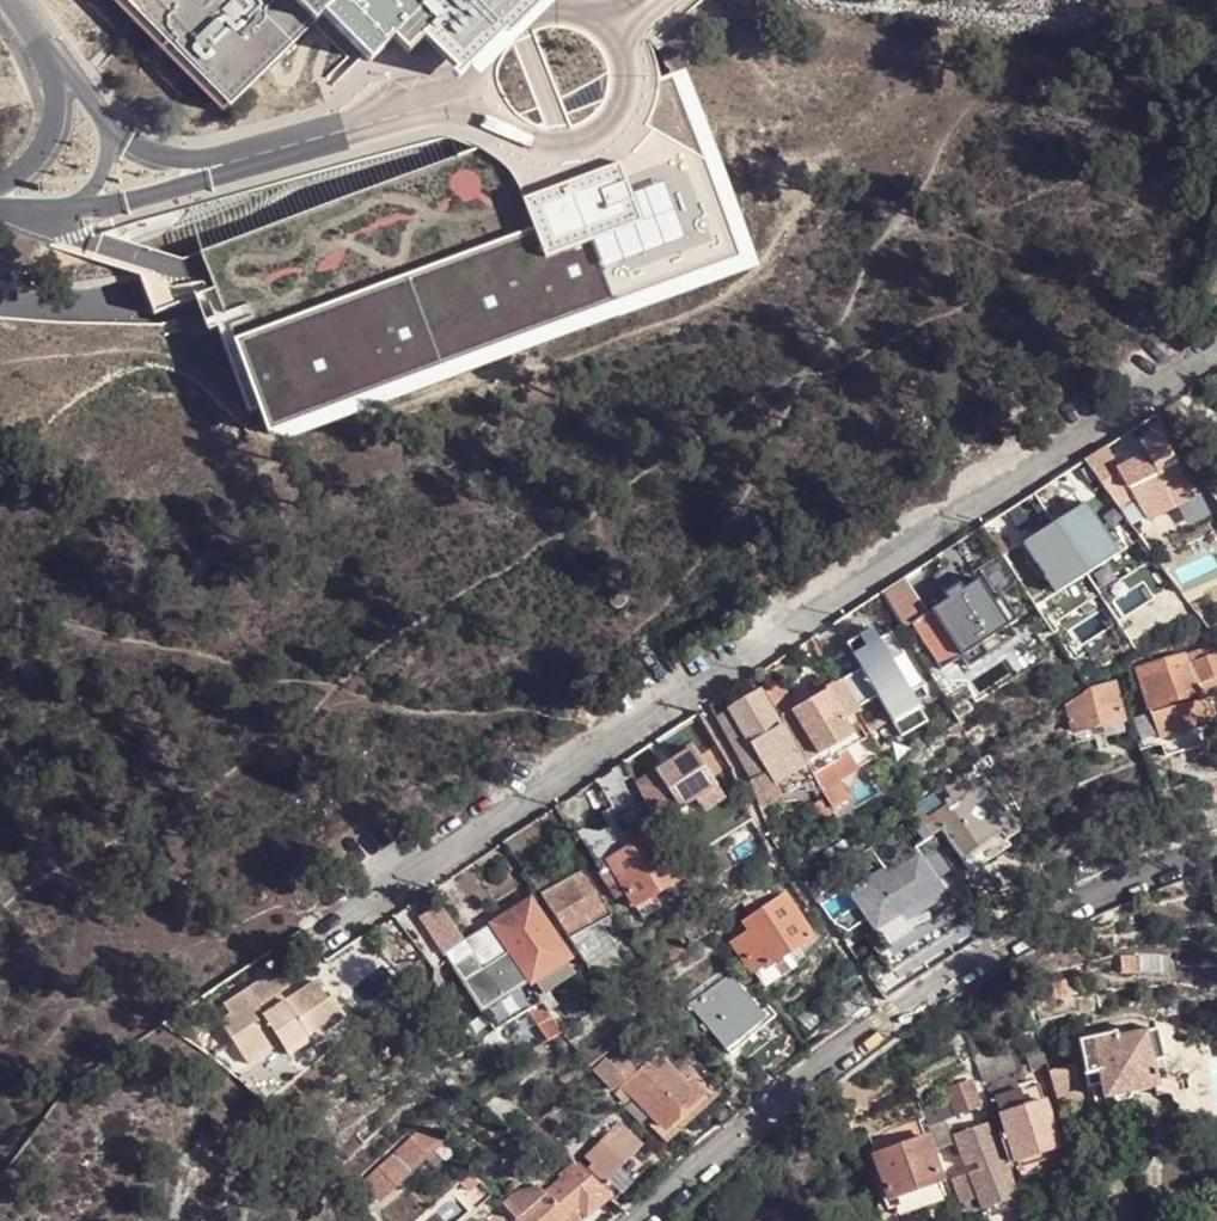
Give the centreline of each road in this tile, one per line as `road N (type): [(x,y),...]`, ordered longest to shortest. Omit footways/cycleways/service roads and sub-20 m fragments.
road 1 (residential): [(1216,346),(322,940)]
road 2 (residential): [(643,1220),(760,1115),(1070,904),(1216,849)]
road 3 (residential): [(486,99),(504,131),(532,148),(591,144),(625,110),(631,85),(615,34)]
road 4 (residential): [(294,152),(165,157),(88,105)]
road 5 (residential): [(84,202),(190,185),(294,152)]
road 6 (residential): [(486,99),(294,152)]
road 7 (residential): [(615,34),(570,7),(512,21),(484,68),(486,99)]
road 8 (residential): [(8,201),(65,144),(70,111),(49,58)]

